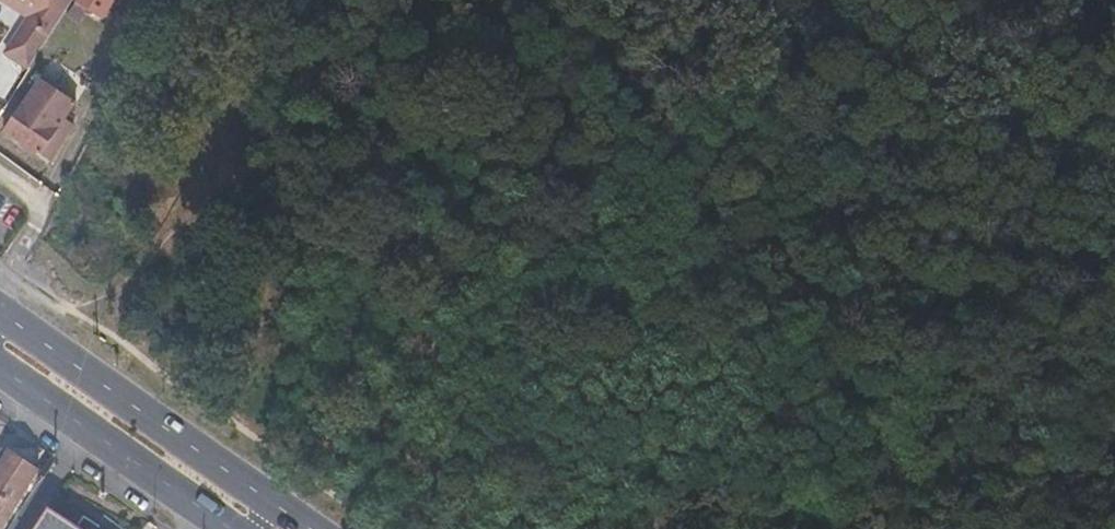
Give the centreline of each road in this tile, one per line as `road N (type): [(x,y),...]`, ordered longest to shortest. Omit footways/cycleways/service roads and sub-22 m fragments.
road 1 (track): [(382,528),(14,262)]
road 2 (secondary): [(314,528),(0,306)]
road 3 (secondary): [(0,370),(230,528)]

